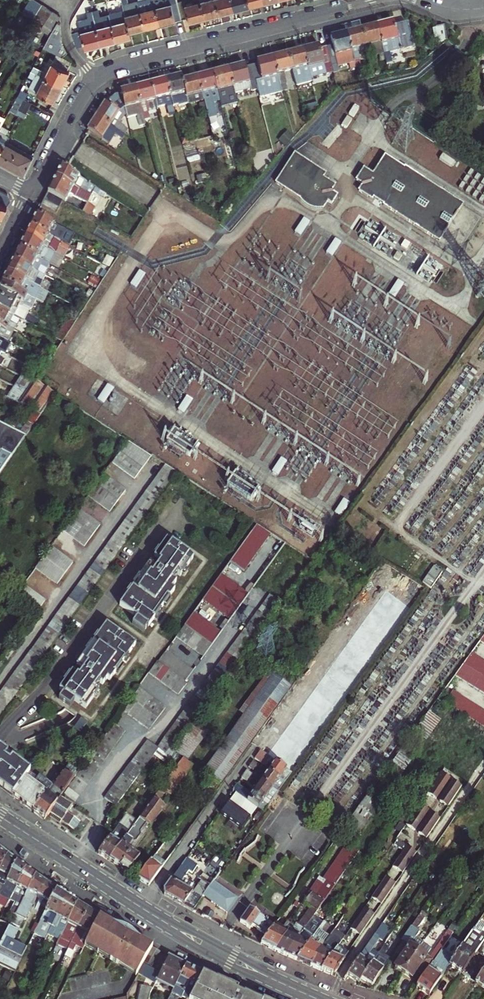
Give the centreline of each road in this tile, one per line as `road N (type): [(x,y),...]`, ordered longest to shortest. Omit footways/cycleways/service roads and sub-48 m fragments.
road 1 (residential): [(31,193),(104,73),(369,0)]
road 2 (secondary): [(317,998),(178,931),(0,818)]

